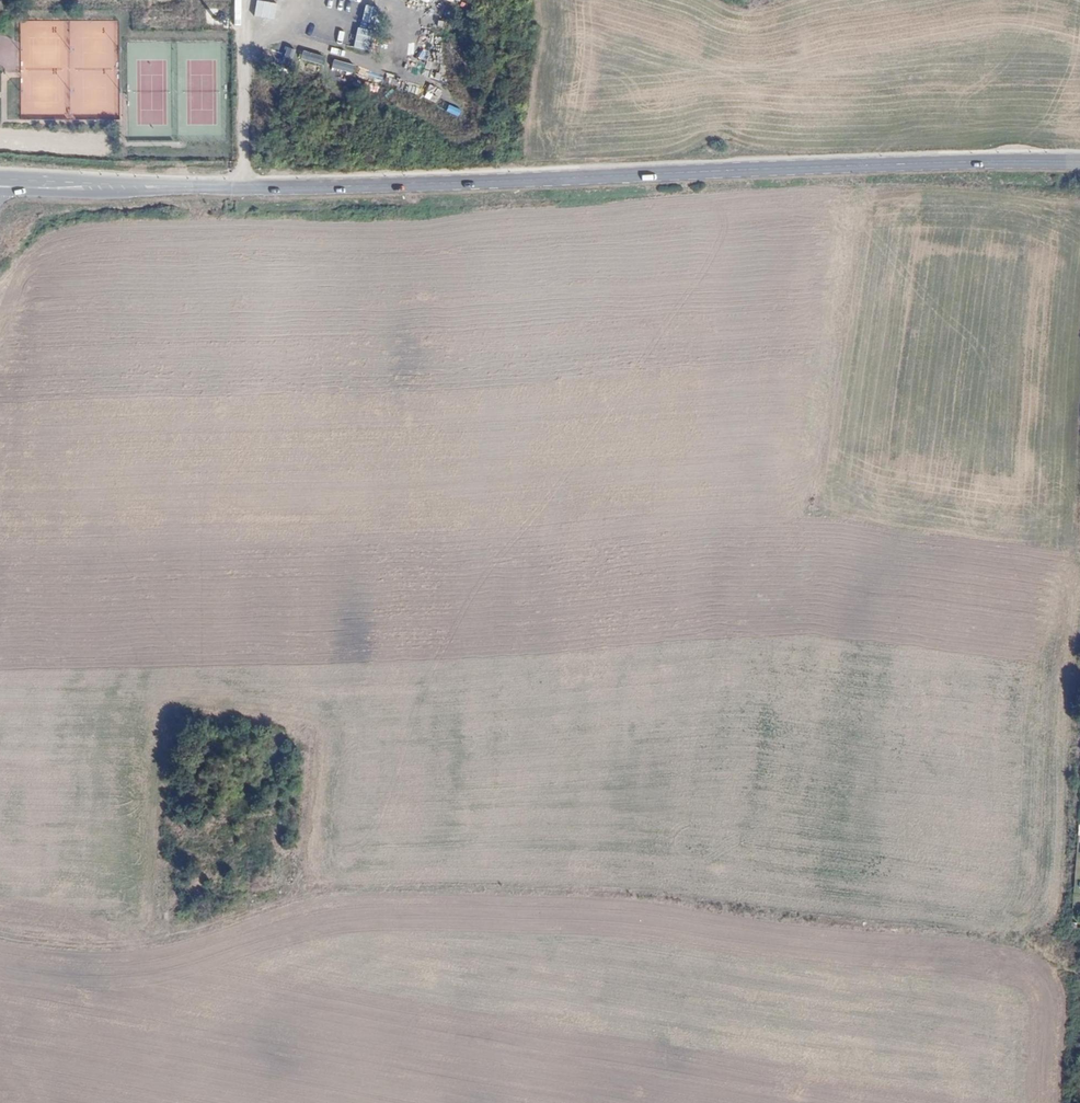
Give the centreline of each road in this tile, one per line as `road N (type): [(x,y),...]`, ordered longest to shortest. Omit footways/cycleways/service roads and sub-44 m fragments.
road 1 (track): [(0,938),(137,947),(361,890),(593,889),(880,928),(971,932)]
road 2 (tertiary): [(1079,162),(212,187)]
road 3 (tertiary): [(212,187),(0,175)]
road 4 (tertiary): [(0,192),(212,187)]

